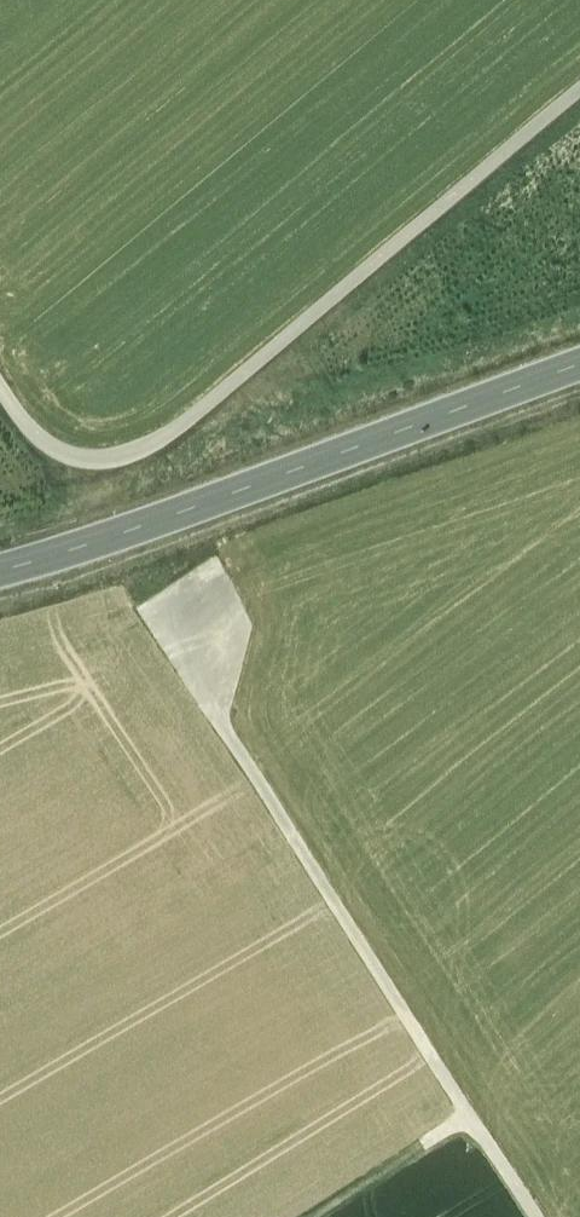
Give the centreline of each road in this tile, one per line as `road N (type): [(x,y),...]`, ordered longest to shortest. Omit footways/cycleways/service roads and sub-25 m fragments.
road 1 (track): [(0,382),(51,448),(85,462),(139,451),(579,93)]
road 2 (track): [(150,608),(535,1216)]
road 3 (secondary): [(0,570),(107,540),(579,365)]
road 4 (track): [(472,1119),(309,1216)]

